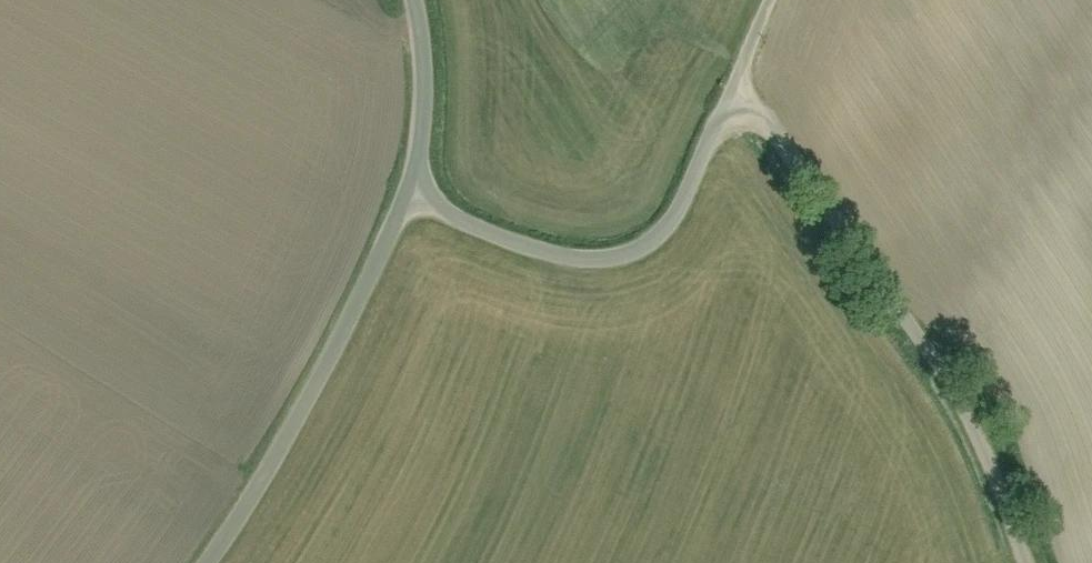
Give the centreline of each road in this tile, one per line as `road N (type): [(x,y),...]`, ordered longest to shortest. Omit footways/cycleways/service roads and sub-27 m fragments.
road 1 (residential): [(413,197),(527,253),(595,266),(632,257),(668,227),(737,96)]
road 2 (residential): [(204,562),(253,496),(343,338),(413,197)]
road 3 (residential): [(737,96),(930,354)]
road 4 (unclassified): [(1026,562),(978,441),(930,354)]
road 5 (residential): [(413,197),(425,106),(410,0)]

